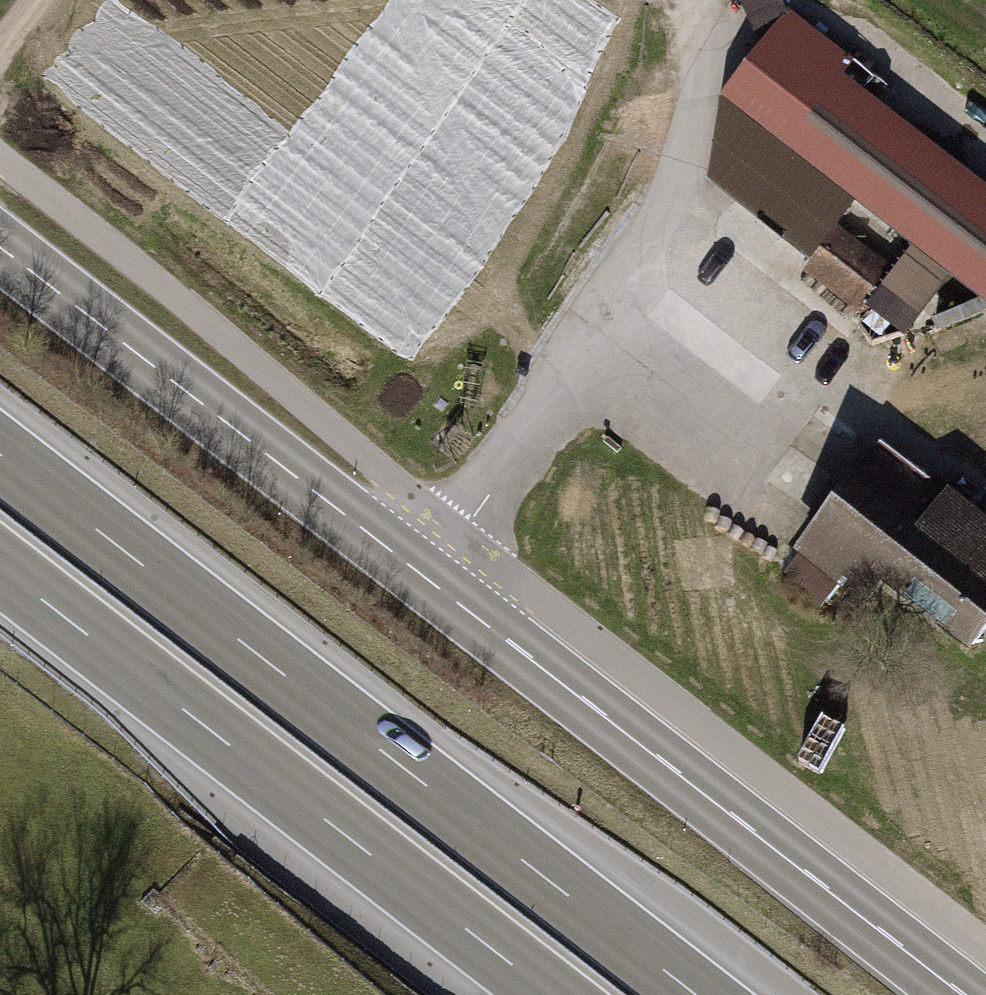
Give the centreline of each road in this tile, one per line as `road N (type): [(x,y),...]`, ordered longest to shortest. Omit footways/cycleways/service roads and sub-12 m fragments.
road 1 (primary): [(0,245),(960,994)]
road 2 (motorway): [(700,994),(0,452)]
road 3 (motorway): [(0,570),(547,994)]

